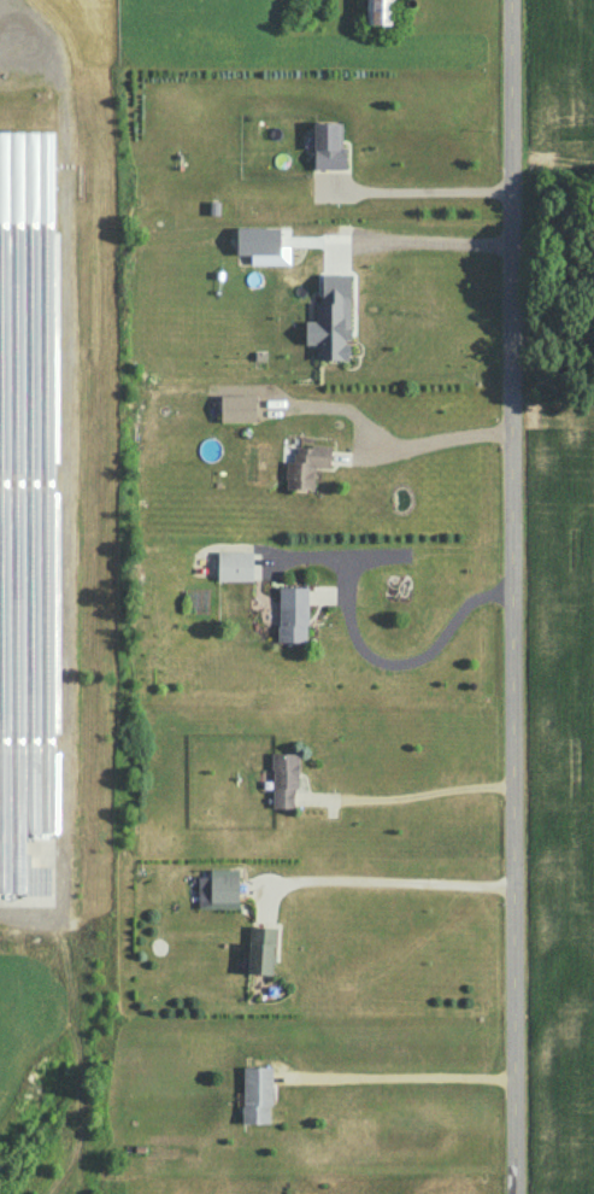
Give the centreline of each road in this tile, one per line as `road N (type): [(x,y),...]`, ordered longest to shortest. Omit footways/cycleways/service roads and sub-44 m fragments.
road 1 (residential): [(506,0),(511,1193)]

